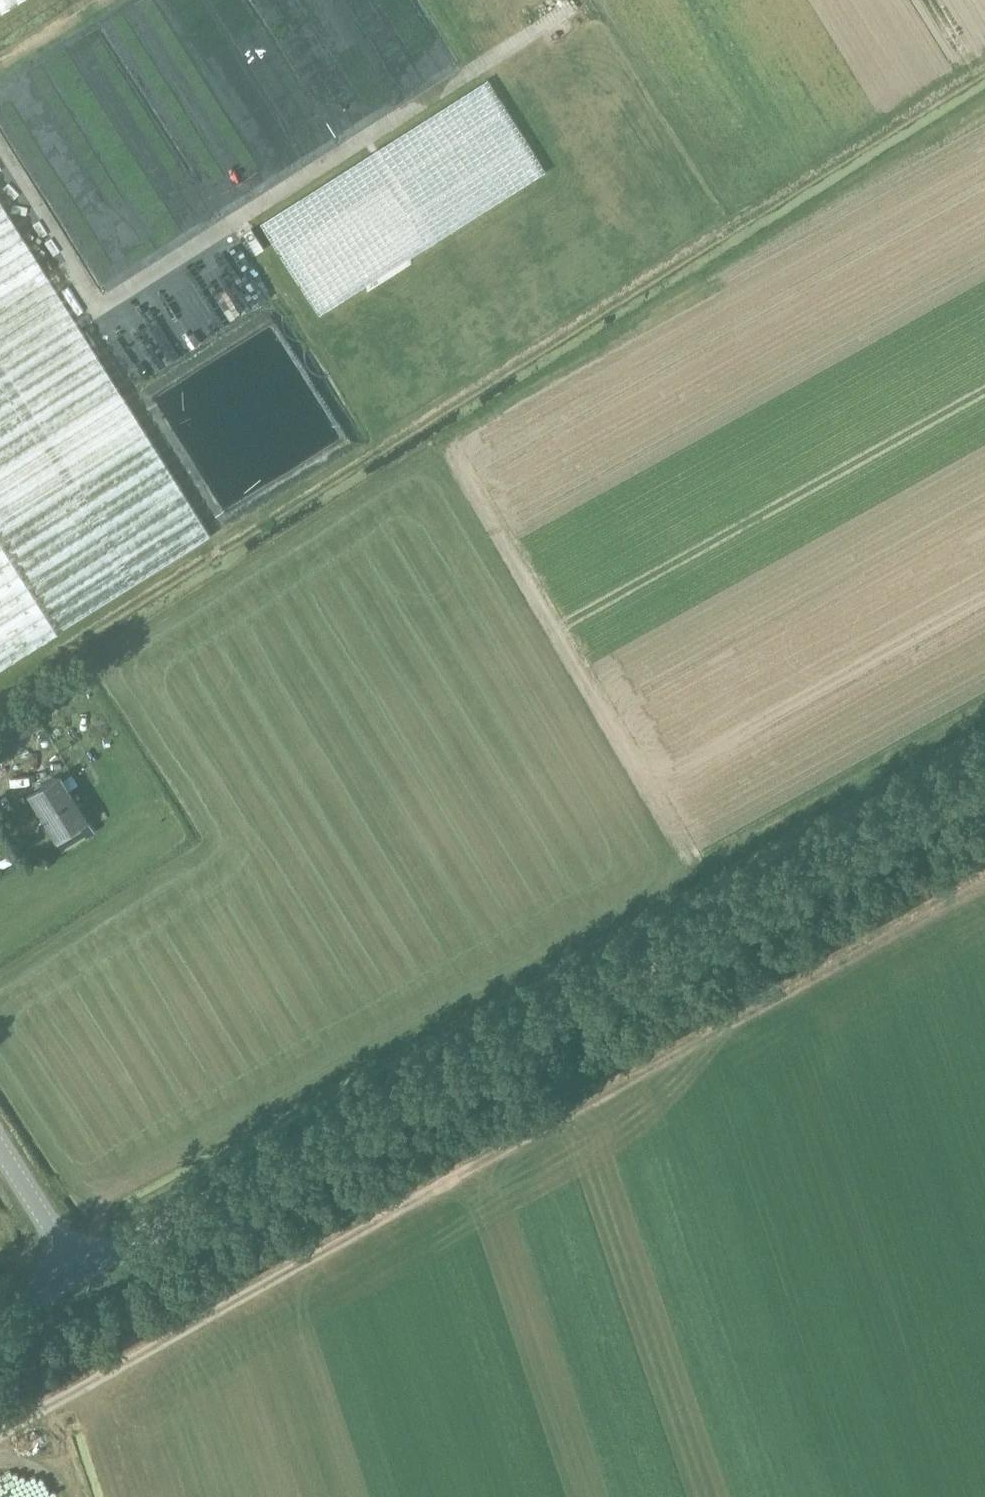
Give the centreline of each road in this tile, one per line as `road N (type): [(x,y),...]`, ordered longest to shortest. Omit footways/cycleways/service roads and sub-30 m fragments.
road 1 (unclassified): [(78,1272),(984,768)]
road 2 (unclassified): [(78,1272),(0,1148)]

